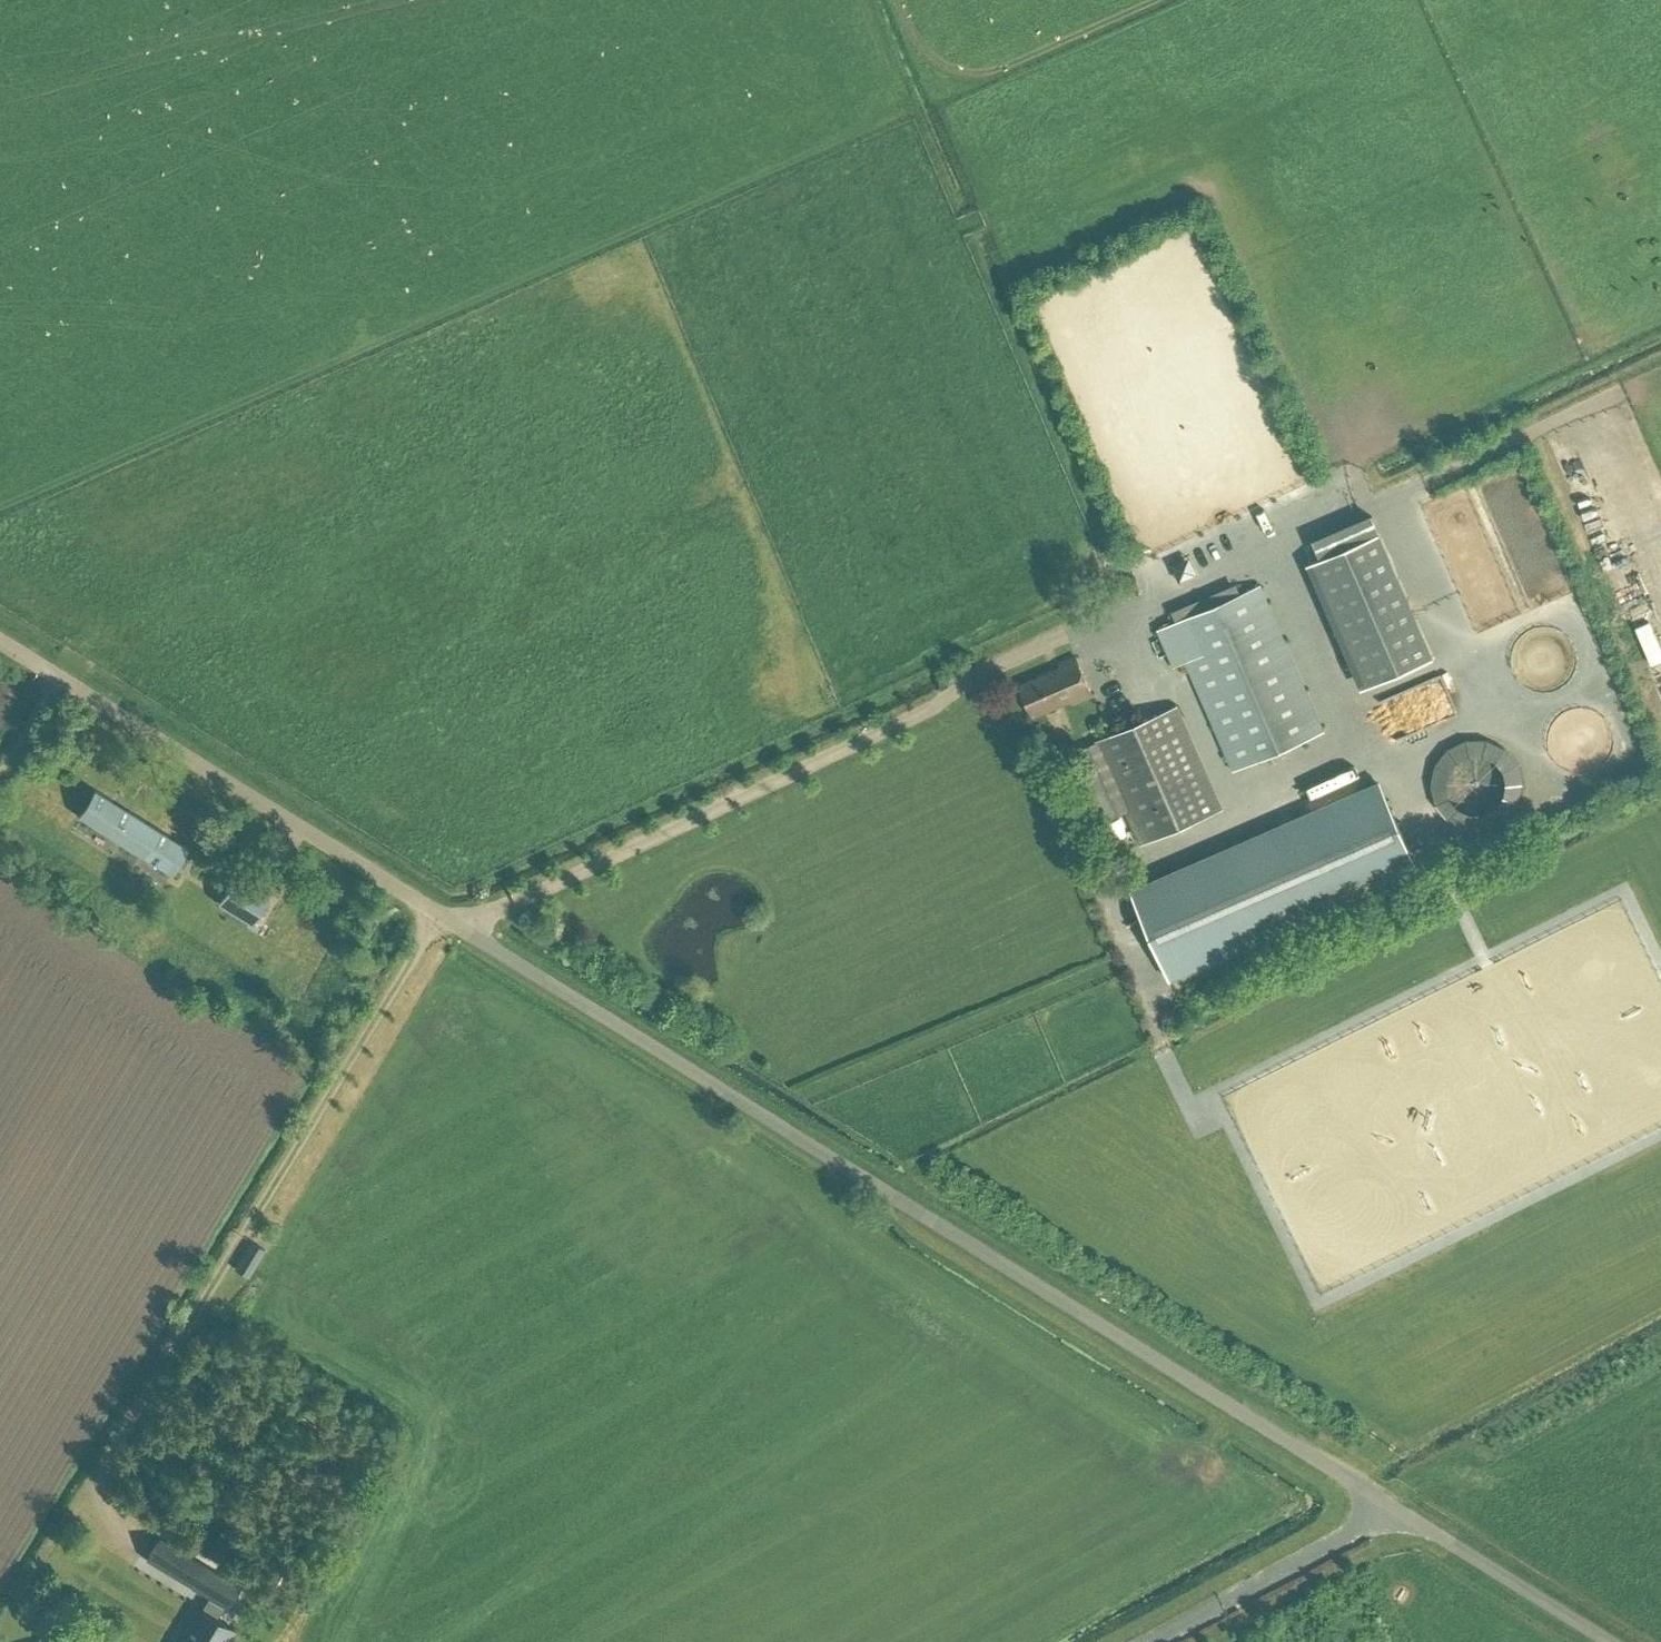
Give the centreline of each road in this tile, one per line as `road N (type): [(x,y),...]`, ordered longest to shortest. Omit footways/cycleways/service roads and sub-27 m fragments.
road 1 (unclassified): [(1617,1641),(0,639)]
road 2 (track): [(436,912),(44,1550)]
road 3 (track): [(474,936),(499,908),(989,672),(1070,635),(1119,629)]

